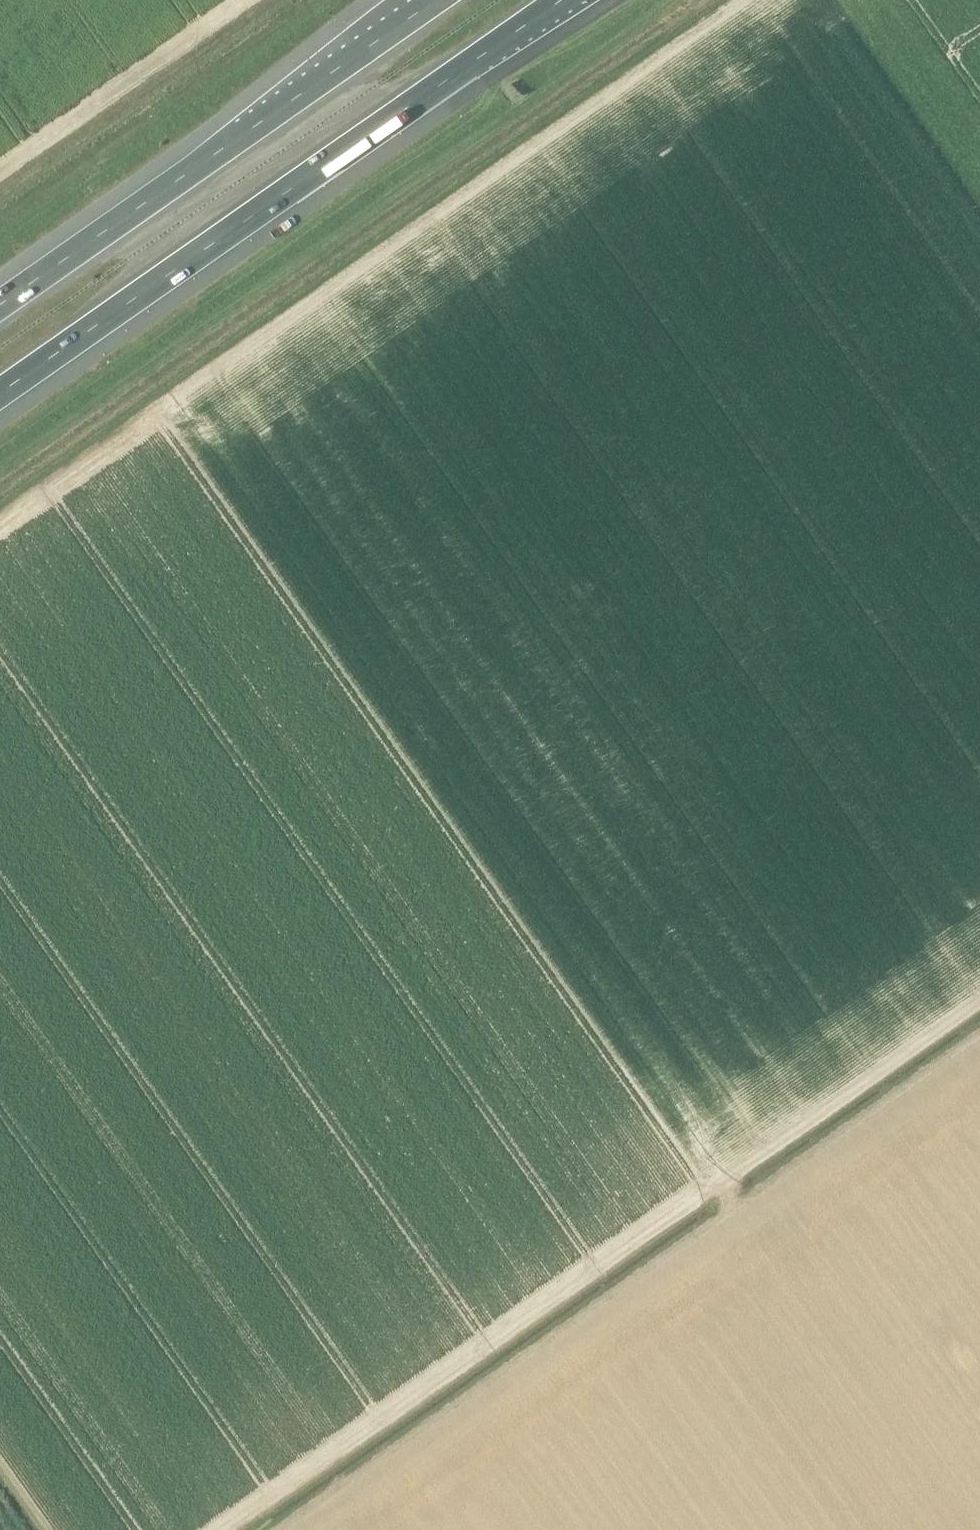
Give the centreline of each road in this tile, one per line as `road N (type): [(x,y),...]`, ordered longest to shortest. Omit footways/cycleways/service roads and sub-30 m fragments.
road 1 (motorway): [(0,392),(560,0)]
road 2 (motorway): [(435,0),(0,305)]

